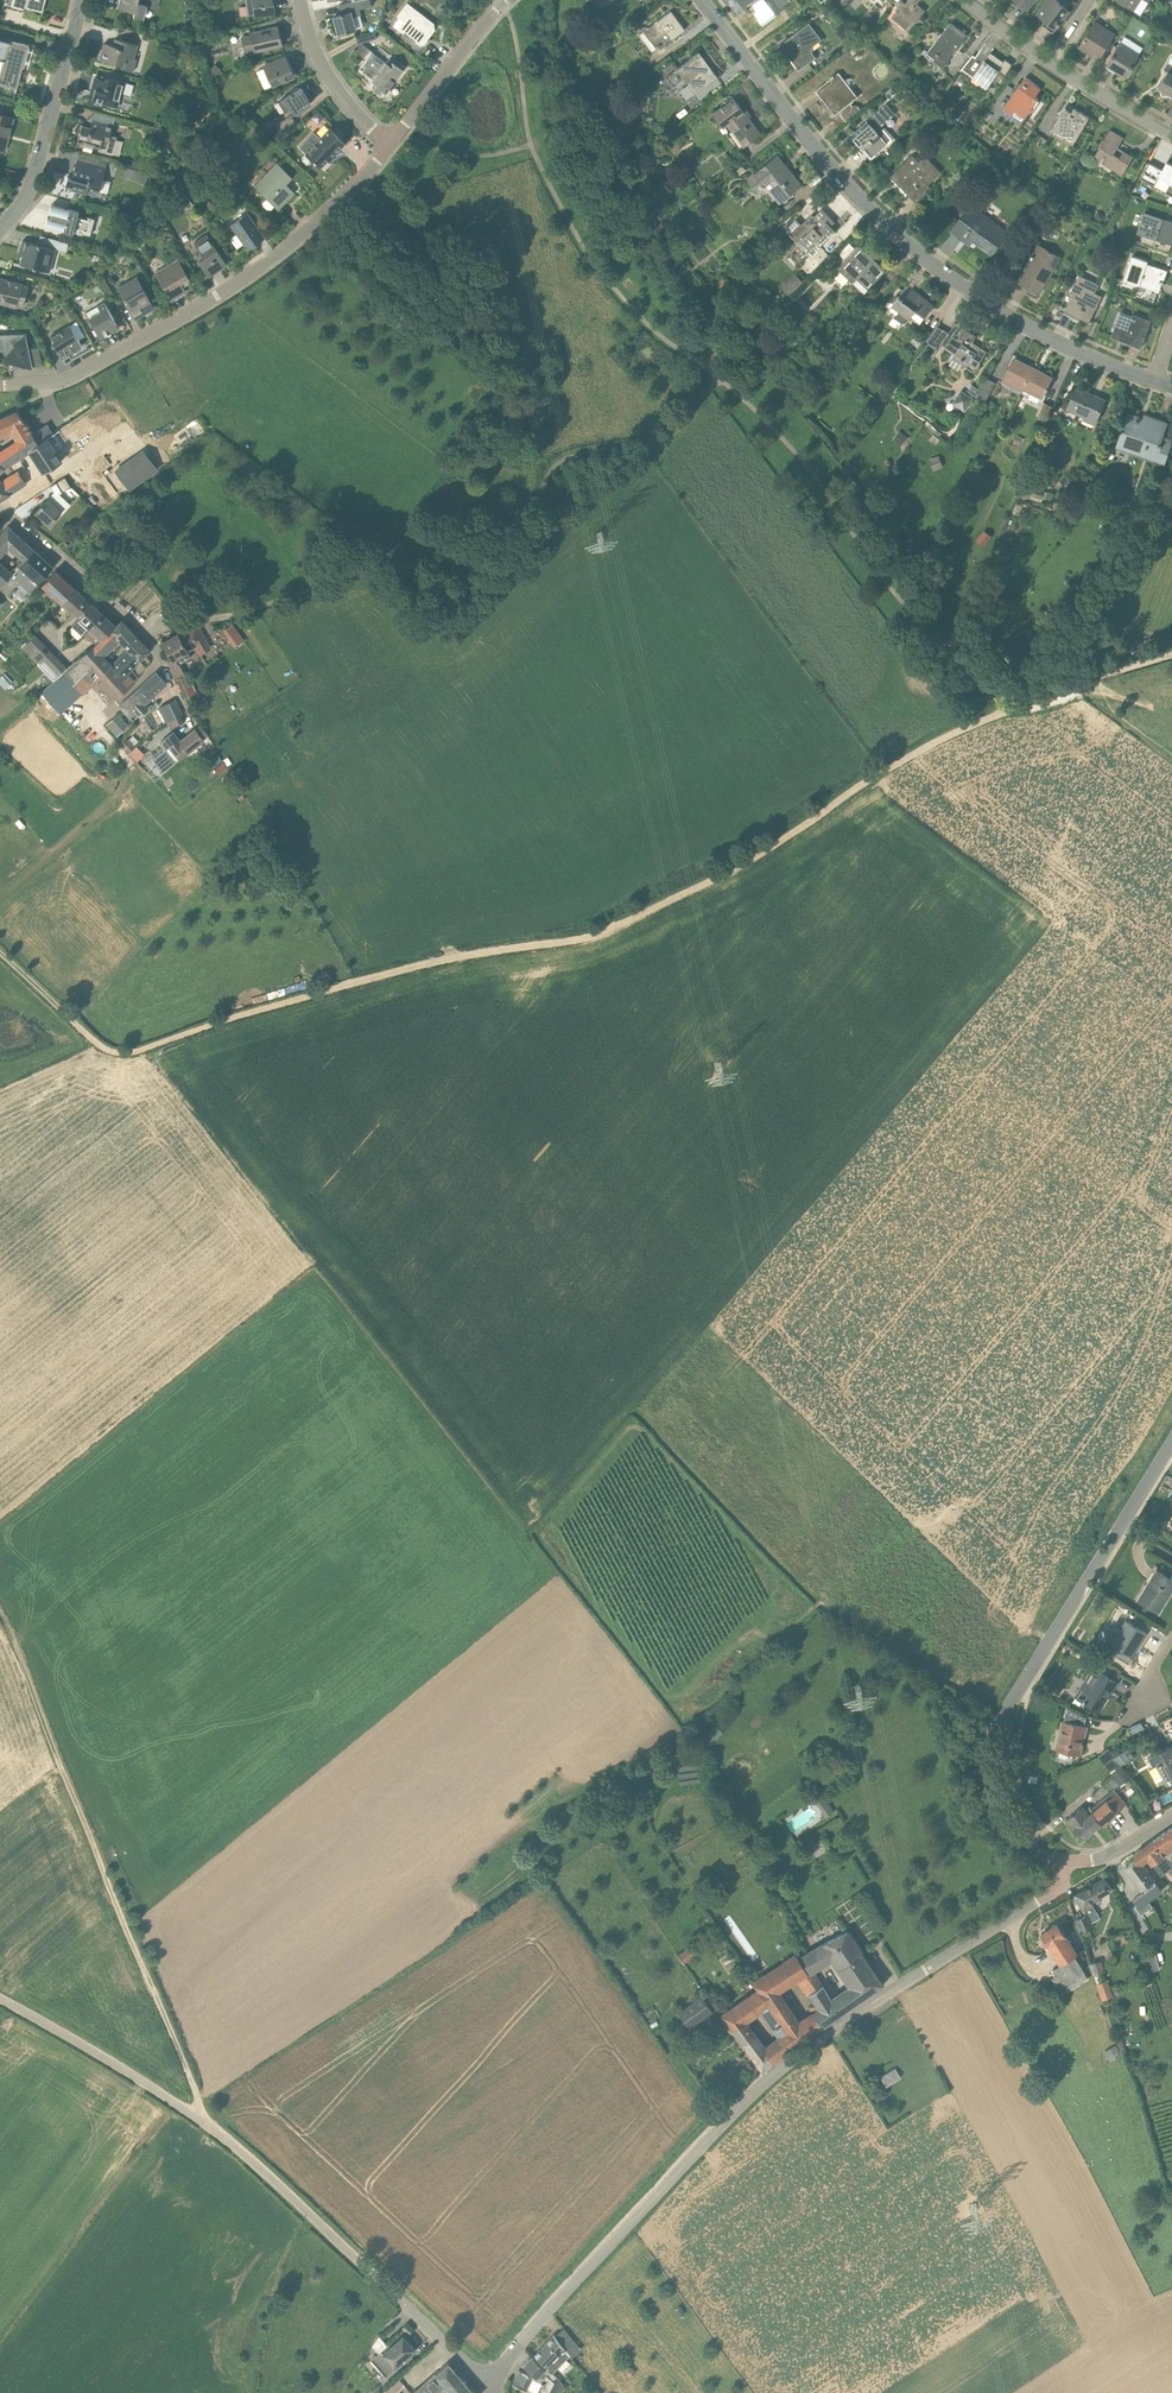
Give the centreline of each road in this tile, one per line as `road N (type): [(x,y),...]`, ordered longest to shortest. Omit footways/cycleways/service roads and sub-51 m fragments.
road 1 (track): [(0,953),(103,1047),(127,1053),(397,971),(586,937),(722,874),(938,741),(1171,653)]
road 2 (unclassified): [(500,2370),(765,2081),(852,2016),(1050,1894),(1063,1862)]
road 3 (unclassified): [(470,2370),(228,2141),(0,1997)]
road 4 (residential): [(1154,382),(1014,318),(928,261),(820,155),(704,0)]
road 5 (track): [(202,2122),(0,1615)]
road 6 (tertiary): [(1063,1862),(1026,1850),(1001,1828),(984,1759),(991,1736),(1171,1442)]
road 7 (tertiary): [(0,385),(80,372),(223,292),(302,235),(388,147)]
road 8 (residential): [(0,230),(36,176),(82,0)]
road 9 (tertiary): [(388,147),(508,0)]
road 10 (unclassified): [(143,631),(0,511)]
road 11 (residential): [(388,147),(319,61),(299,0)]
road 12 (residential): [(1171,136),(1049,62)]
road 13 (tertiary): [(1063,1862),(1095,1861),(1171,1817)]

